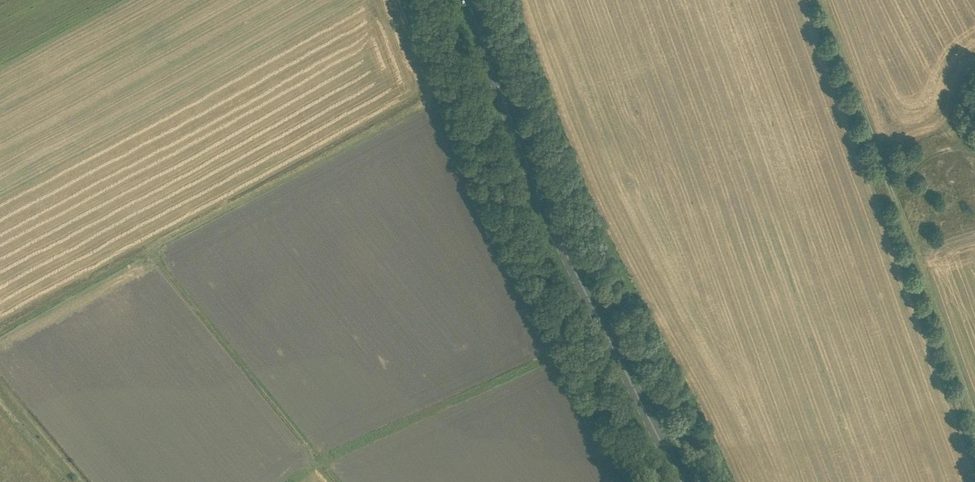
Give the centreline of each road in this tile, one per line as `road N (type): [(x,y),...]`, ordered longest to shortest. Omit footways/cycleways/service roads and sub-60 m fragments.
road 1 (primary): [(681,481),(565,252),(468,0)]
road 2 (track): [(336,481),(150,249),(0,330)]
road 3 (track): [(974,427),(821,0)]
road 4 (track): [(150,249),(425,100),(395,0)]

